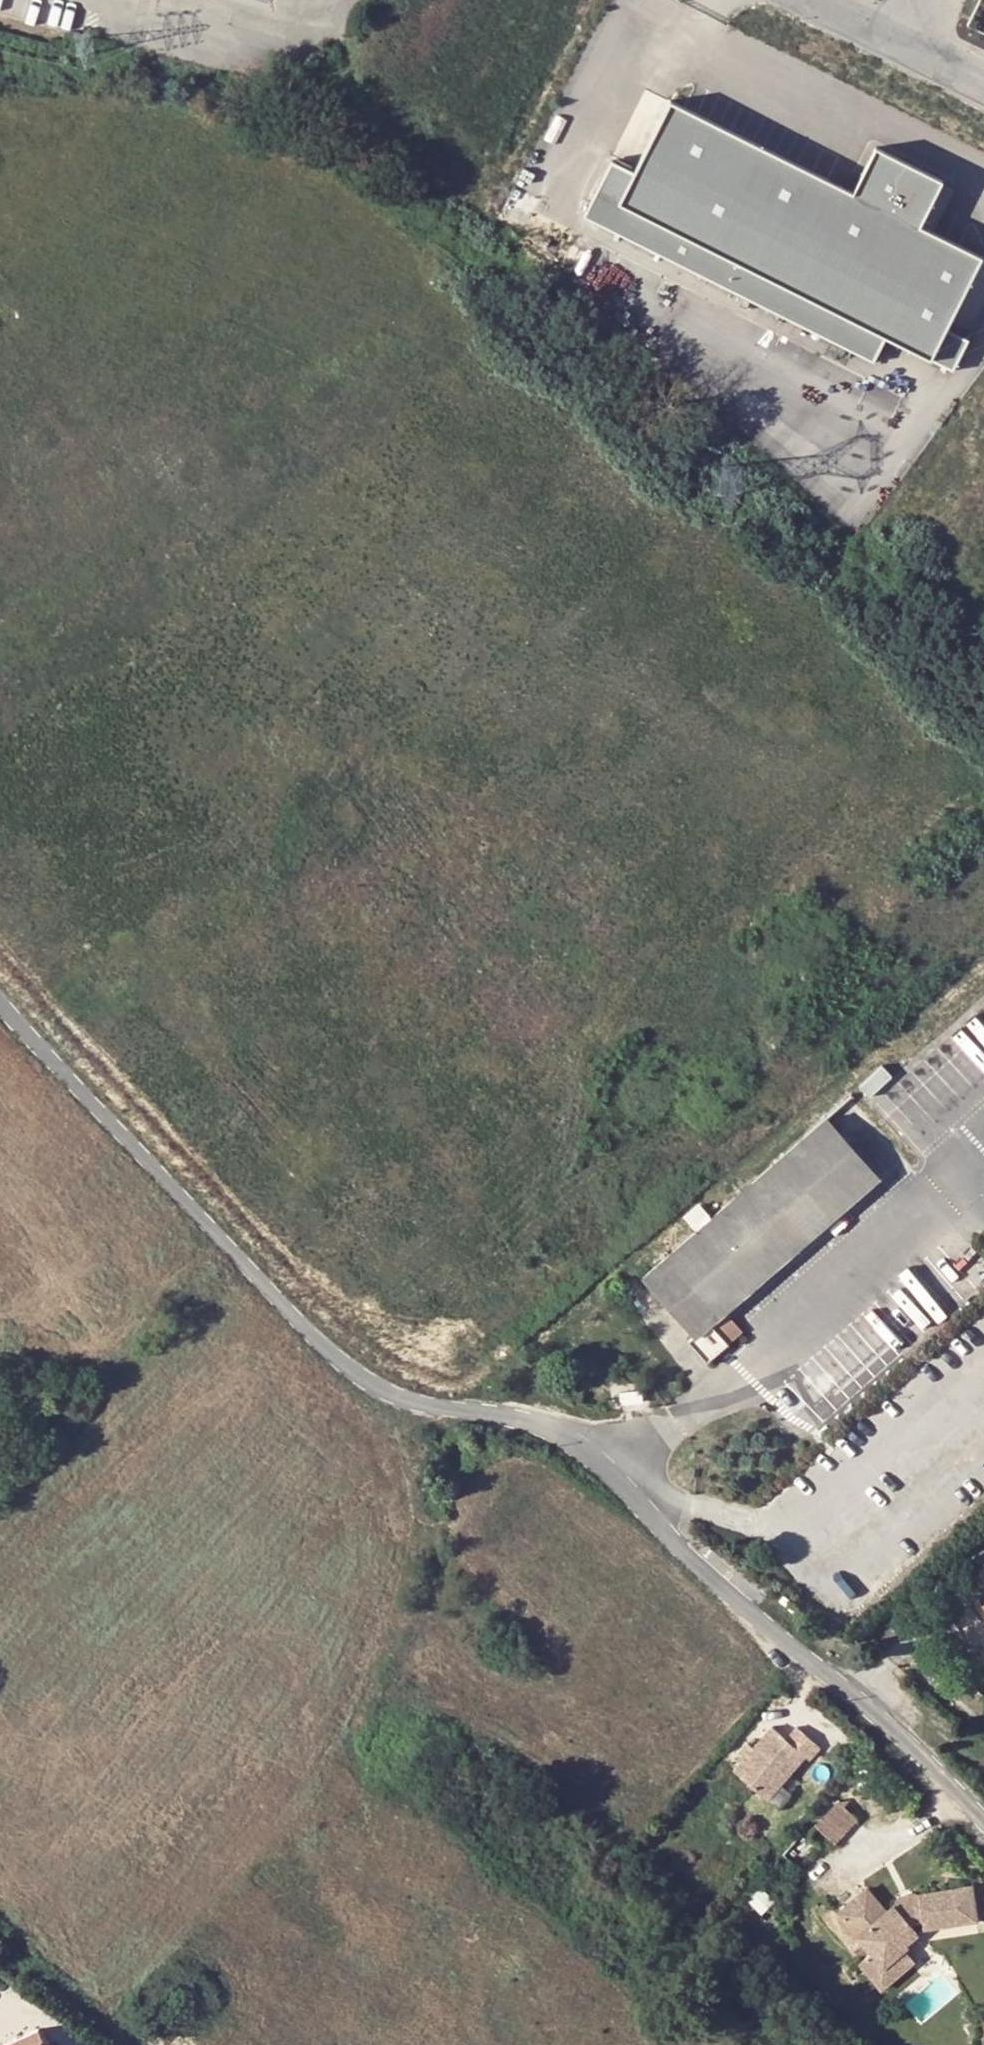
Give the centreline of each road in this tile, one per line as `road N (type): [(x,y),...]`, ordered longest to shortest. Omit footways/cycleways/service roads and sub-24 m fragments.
road 1 (unclassified): [(983,1817),(868,1701),(712,1578),(599,1460),(550,1430),(409,1403),(366,1380),(0,1004)]
road 2 (unclassified): [(818,0),(983,81)]

